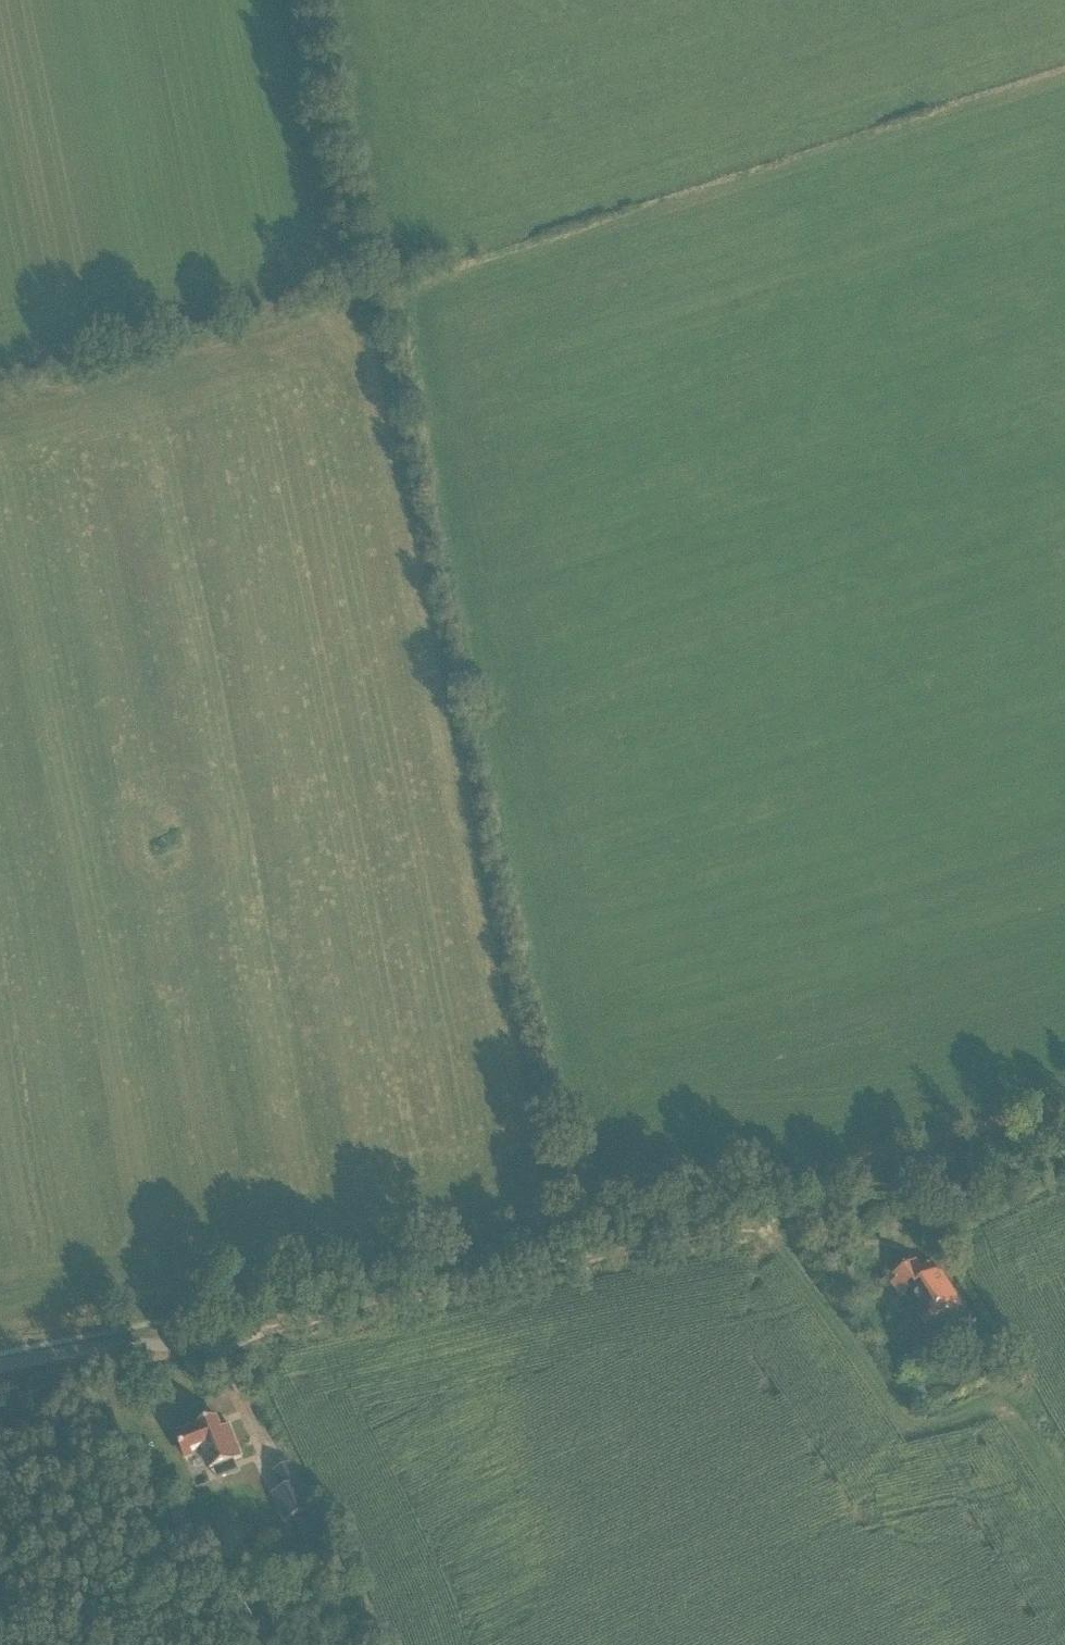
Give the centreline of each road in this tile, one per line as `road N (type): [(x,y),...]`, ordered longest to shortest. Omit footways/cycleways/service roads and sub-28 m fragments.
road 1 (track): [(22,1357),(204,1345),(810,1223)]

